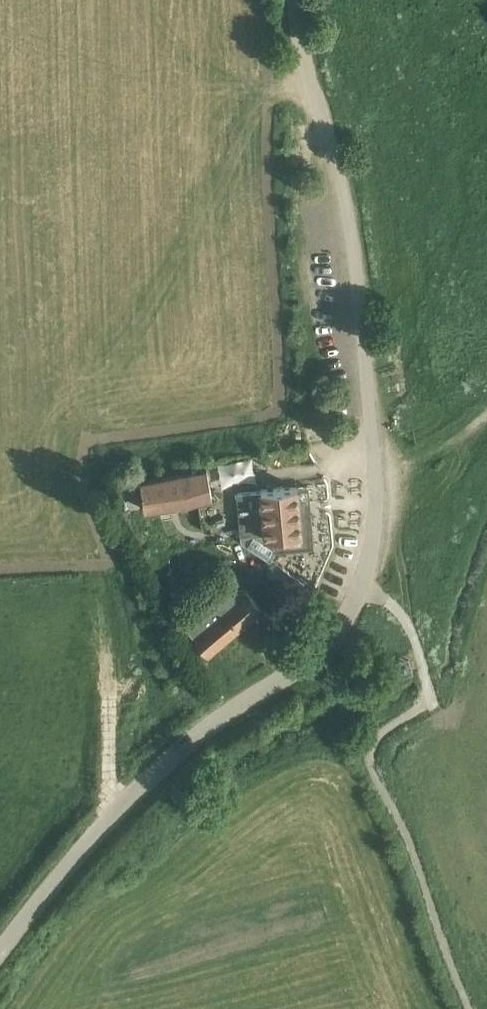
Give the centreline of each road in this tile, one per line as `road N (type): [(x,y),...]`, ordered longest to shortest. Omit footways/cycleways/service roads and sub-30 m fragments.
road 1 (unclassified): [(0,951),(150,778),(328,641),(371,554),(369,394),(349,218),(304,64),(295,0)]
road 2 (track): [(111,815),(108,598),(69,483),(69,459),(242,145),(280,86),(304,64)]
road 3 (track): [(373,467),(435,448),(486,414)]

